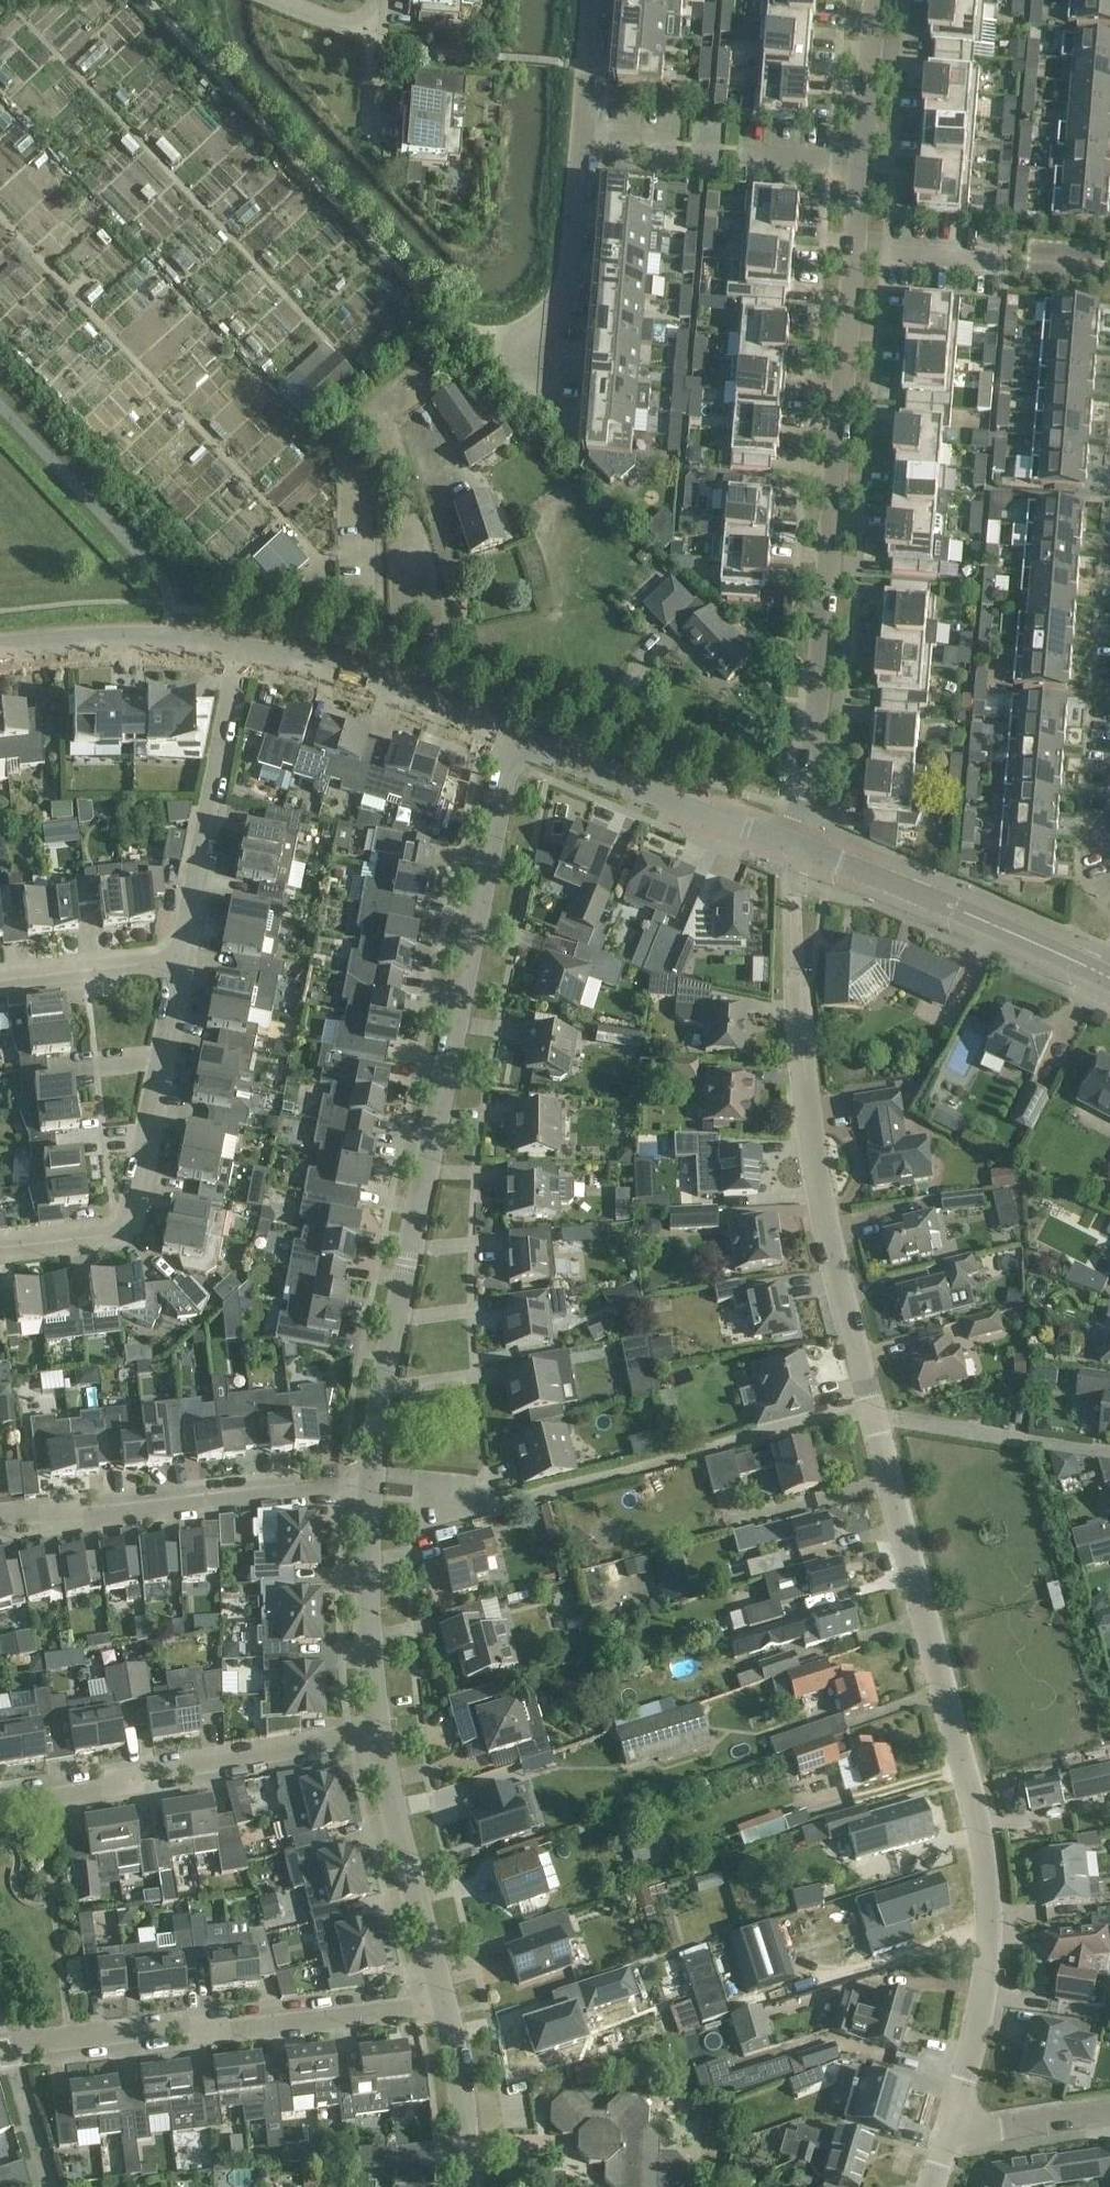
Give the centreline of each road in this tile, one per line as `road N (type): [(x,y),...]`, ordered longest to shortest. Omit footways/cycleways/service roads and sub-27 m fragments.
road 1 (residential): [(950,2121),(986,1971),(986,1864),(823,1220),(796,980)]
road 2 (residential): [(369,1494),(407,1263),(514,739)]
road 3 (residential): [(797,844),(855,246)]
road 4 (residential): [(5,2053),(190,2025),(230,2028),(446,2002)]
road 5 (residential): [(0,1247),(122,1230),(178,959)]
road 6 (residential): [(0,1805),(378,1737)]
road 7 (residential): [(0,1521),(369,1494)]
road 8 (unclassified): [(1108,978),(797,844)]
road 9 (residential): [(178,959),(240,644)]
road 10 (unclassified): [(797,844),(514,739)]
road 11 (unclassified): [(514,739),(387,685),(240,644)]
road 12 (residential): [(446,2002),(378,1737)]
road 13 (residential): [(378,1737),(369,1494)]
road 14 (unclassified): [(240,644),(100,637),(0,645)]
road 15 (residential): [(544,362),(575,305),(583,135)]
road 16 (residential): [(468,2186),(462,2072),(446,2002)]
road 17 (residential): [(0,978),(178,959)]
road 18 (residential): [(950,2121),(976,2130),(1109,2109)]
road 19 (residential): [(862,158),(875,0)]
road 20 (residential): [(1004,256),(855,246)]
road 21 (residential): [(583,135),(593,0)]
road 22 (residential): [(862,158),(739,148)]

